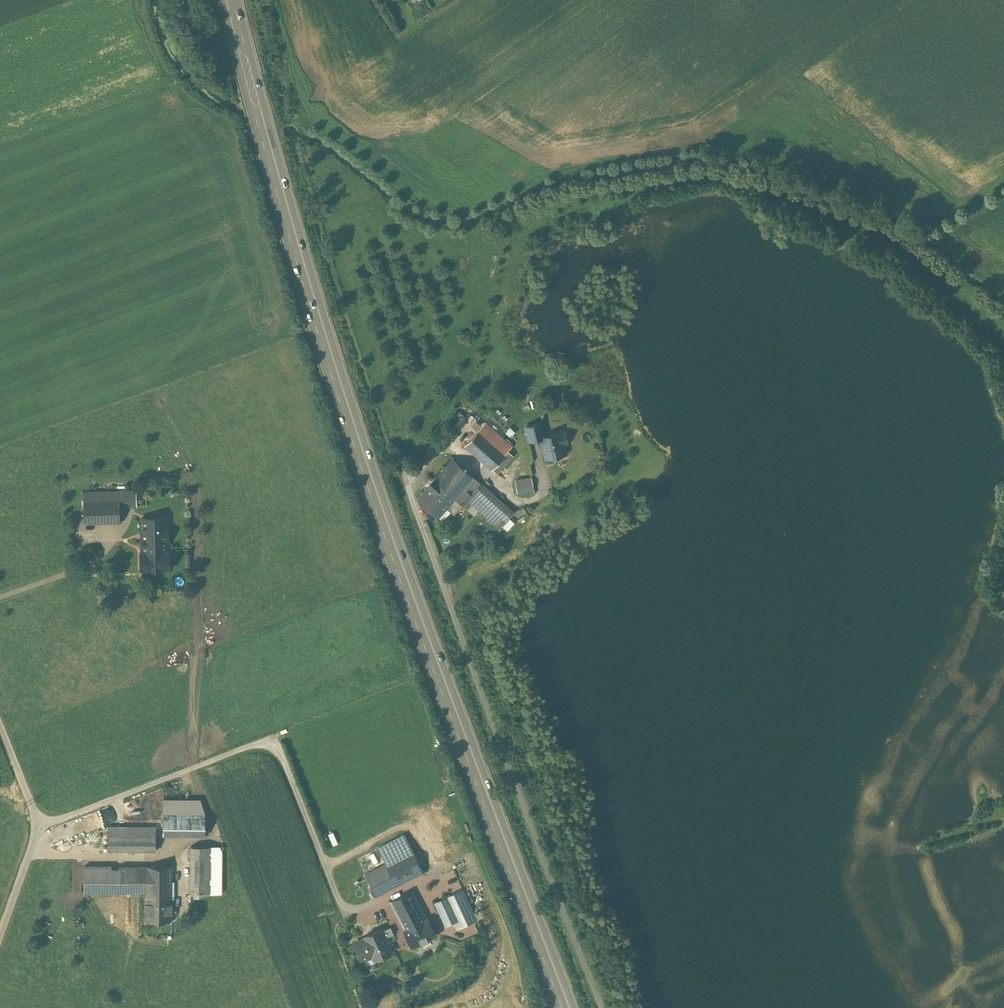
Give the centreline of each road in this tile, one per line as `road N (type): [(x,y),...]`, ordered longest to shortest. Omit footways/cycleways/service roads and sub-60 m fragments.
road 1 (trunk): [(231,0),(361,461),(566,1007)]
road 2 (unclassified): [(0,728),(37,825),(0,936)]

